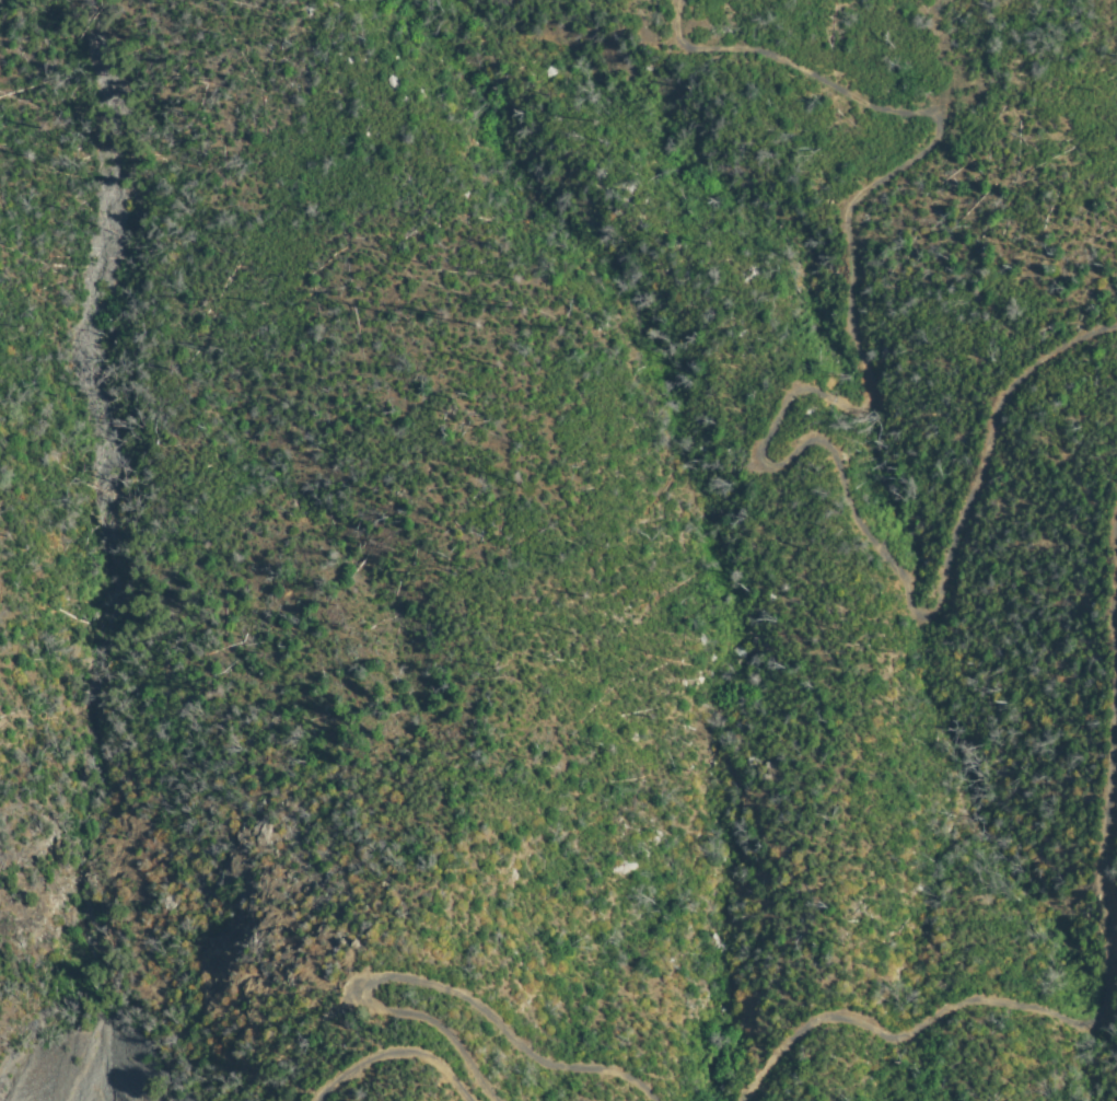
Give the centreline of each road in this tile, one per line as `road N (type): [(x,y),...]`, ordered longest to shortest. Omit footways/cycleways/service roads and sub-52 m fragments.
road 1 (track): [(1116,326),(1071,341),(1011,385),(949,542),(933,611),(918,611),(831,455),(816,443),(782,459),(760,455),(758,441),(803,391),(843,402),(868,398),(852,320),(852,205),(924,151),(940,134),(939,118),(924,109),(886,113),(760,53),(699,50),(684,35),(681,0)]
road 2 (track): [(739,1100),(770,1058),(803,1029),(830,1018),(892,1035),(970,1000),(1089,1021),(1104,1009),(1109,981),(1099,886),(1114,778),(1116,519)]
road 3 (track): [(498,1100),(449,1032),(376,1005),(369,996),(373,985),(395,977),(432,985),(479,1011),(533,1057),(608,1073),(650,1100)]
road 4 (track): [(472,1100),(435,1061),(414,1052),(349,1070),(318,1100)]

